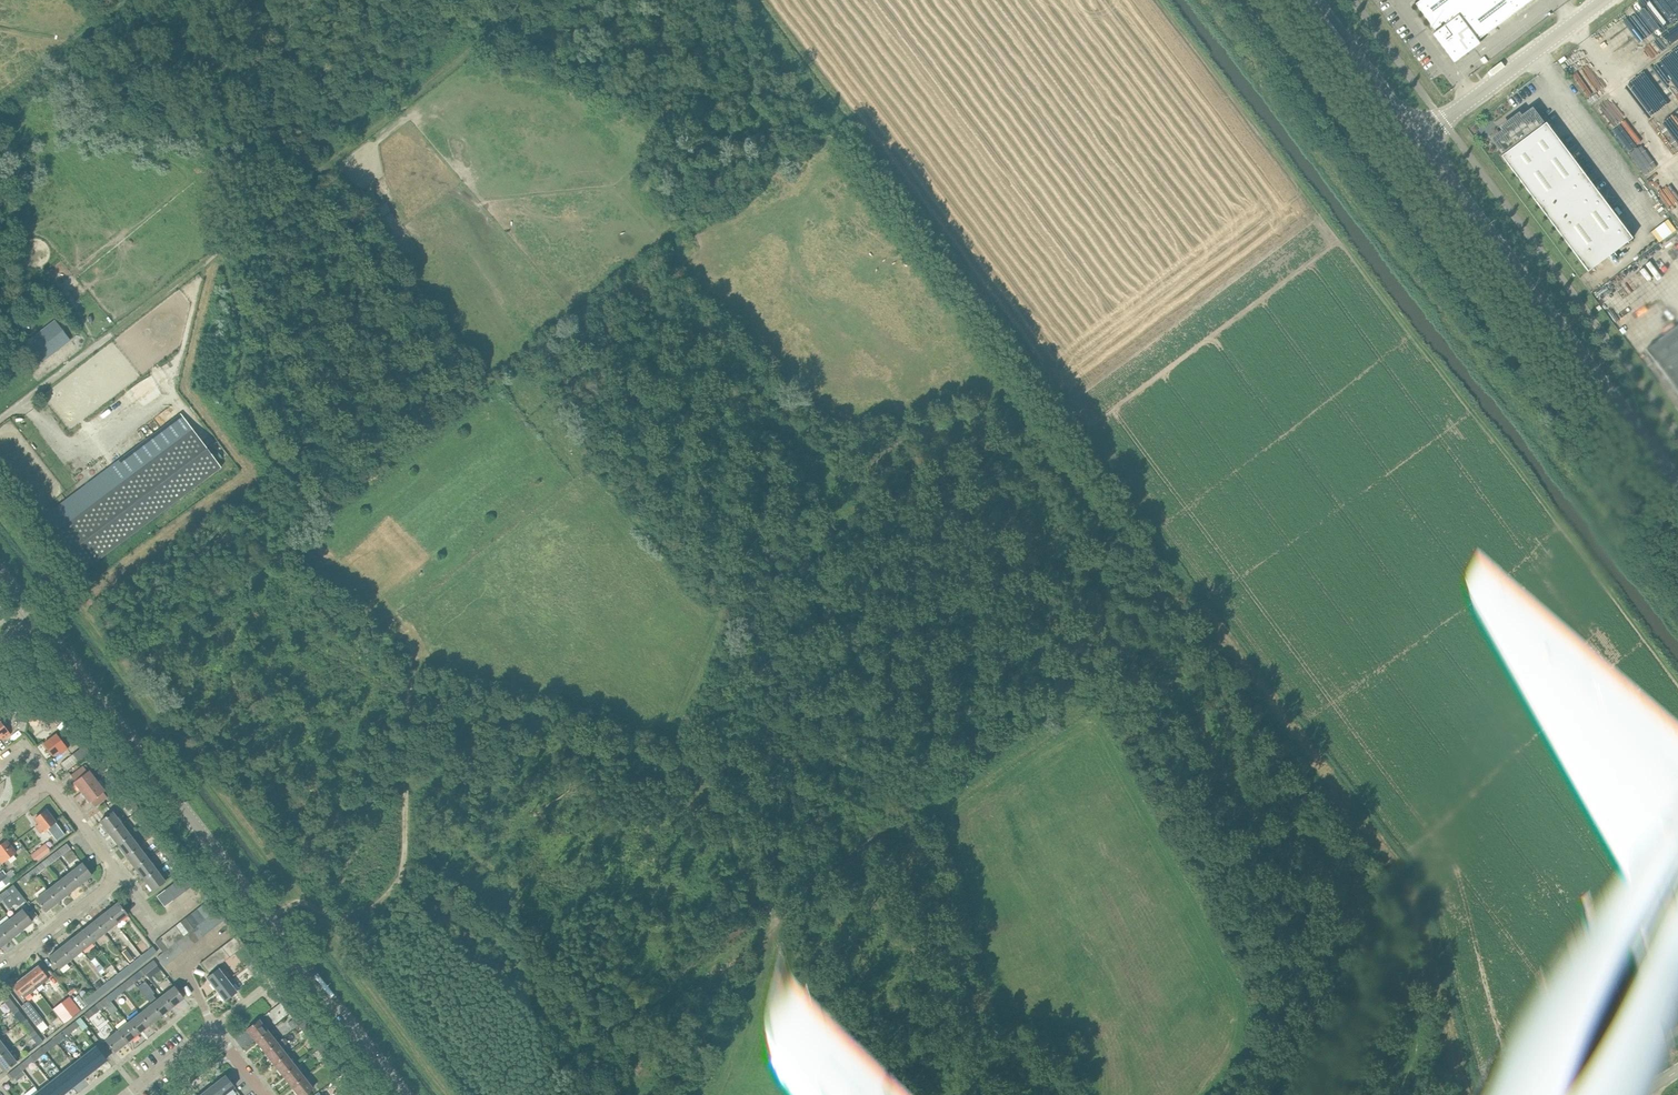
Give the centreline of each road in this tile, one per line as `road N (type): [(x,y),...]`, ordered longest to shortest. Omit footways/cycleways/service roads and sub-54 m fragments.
road 1 (track): [(605,1094),(412,873),(411,641),(381,623),(337,575),(242,392),(239,300),(221,250),(269,0)]
road 2 (track): [(692,1094),(769,902),(762,871),(675,726),(411,641)]
road 3 (tertiary): [(410,1094),(34,617)]
road 4 (unclassified): [(1677,485),(1419,143)]
road 5 (residential): [(0,970),(108,886),(111,875),(50,784)]
road 6 (unclassified): [(1419,143),(1610,0)]
road 7 (unclassified): [(1419,143),(1313,0)]
road 8 (track): [(276,919),(296,903),(342,920),(412,873)]
road 9 (track): [(123,0),(0,98)]

